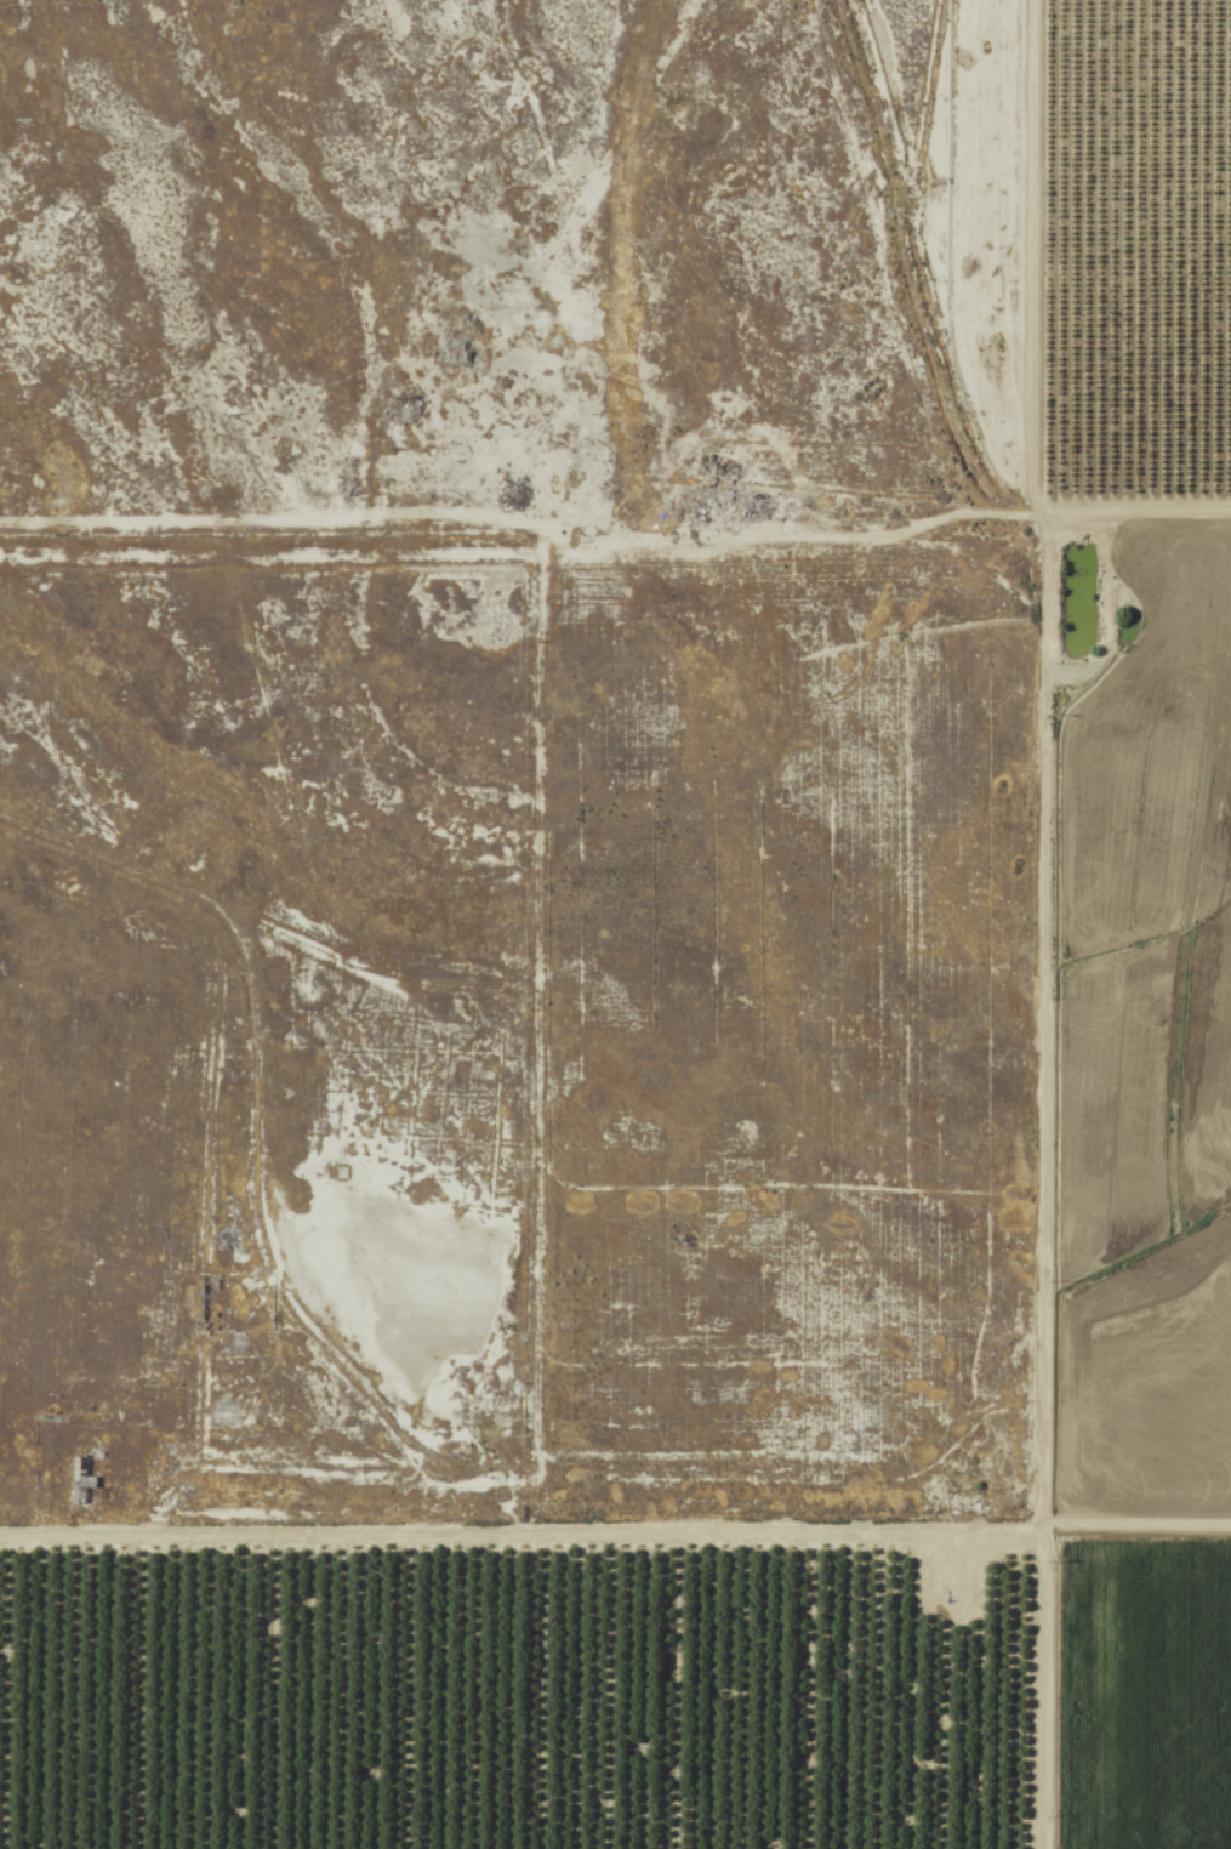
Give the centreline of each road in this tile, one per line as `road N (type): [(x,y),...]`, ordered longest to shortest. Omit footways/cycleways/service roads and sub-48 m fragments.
road 1 (residential): [(1031,1848),(1035,0)]

